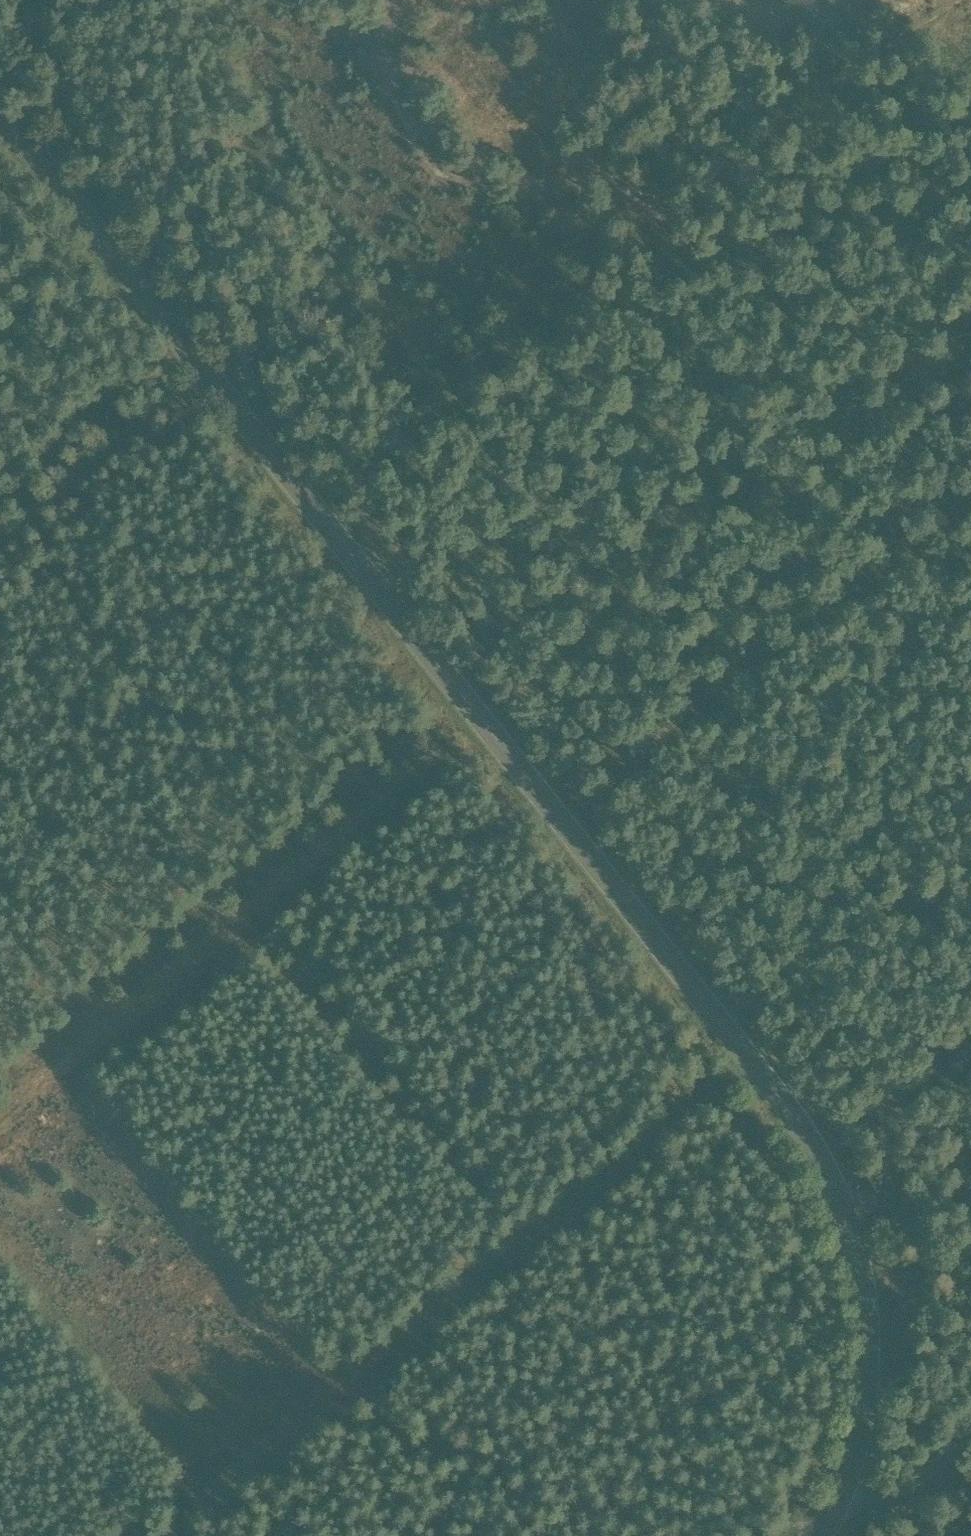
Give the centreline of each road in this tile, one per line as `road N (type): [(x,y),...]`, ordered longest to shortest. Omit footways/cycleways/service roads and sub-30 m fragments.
road 1 (unclassified): [(0,113),(762,1072),(818,1152),(844,1210)]
road 2 (track): [(677,1111),(169,1535)]
road 3 (track): [(0,1113),(473,711)]
road 4 (unclassified): [(844,1210),(868,1348),(863,1409),(834,1510)]
road 5 (track): [(206,371),(0,543)]
road 6 (unclassified): [(844,1210),(873,1210),(904,1224),(970,1311)]
road 7 (unclassified): [(970,1426),(887,1497),(834,1510)]

